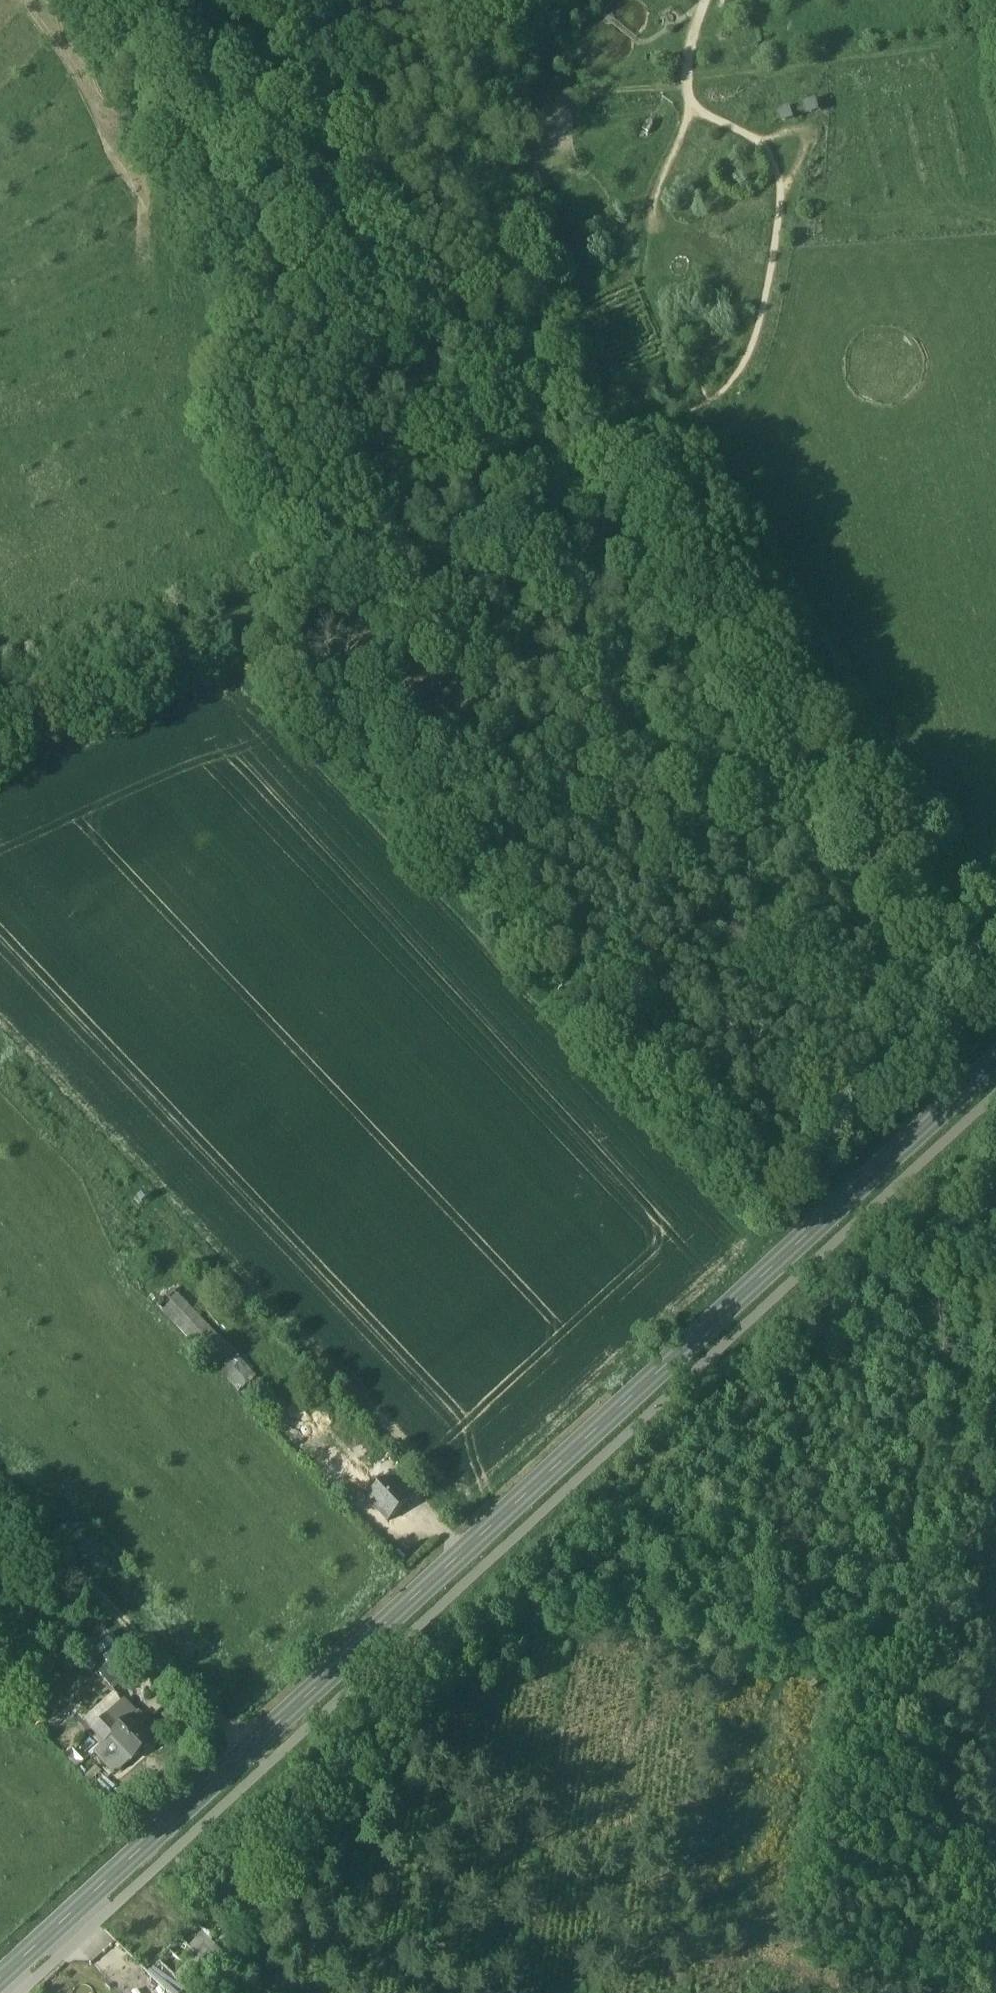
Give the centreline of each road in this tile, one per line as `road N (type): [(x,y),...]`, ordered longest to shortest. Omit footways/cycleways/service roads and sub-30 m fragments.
road 1 (tertiary): [(0,1980),(995,1062)]
road 2 (track): [(600,480),(626,464),(638,415),(690,417),(726,391),(752,353),(762,313),(781,192),(758,143),(694,109),(689,51),(705,0)]
road 3 (track): [(126,1619),(0,1484)]

